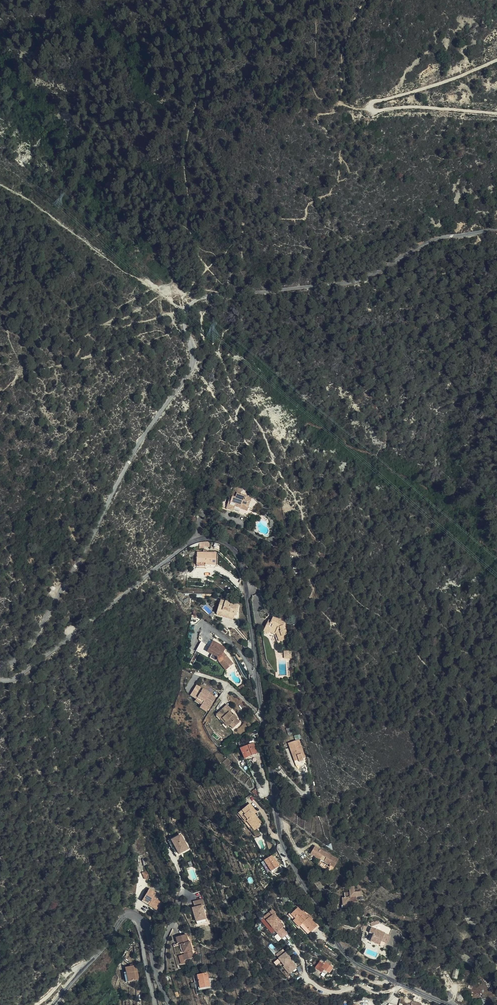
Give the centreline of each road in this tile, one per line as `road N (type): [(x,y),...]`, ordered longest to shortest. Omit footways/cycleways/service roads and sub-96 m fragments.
road 1 (unclassified): [(0,680),(17,679),(198,538),(234,549),(246,567),(281,835),(294,872),(346,955),(448,1004)]
road 2 (unclassified): [(496,230),(438,239),(356,284),(193,302),(183,320),(191,371),(139,443),(35,640),(17,660),(0,664)]
road 3 (track): [(496,114),(370,109),(372,101),(496,60)]
road 4 (unclassified): [(136,919),(121,918),(53,1004)]

